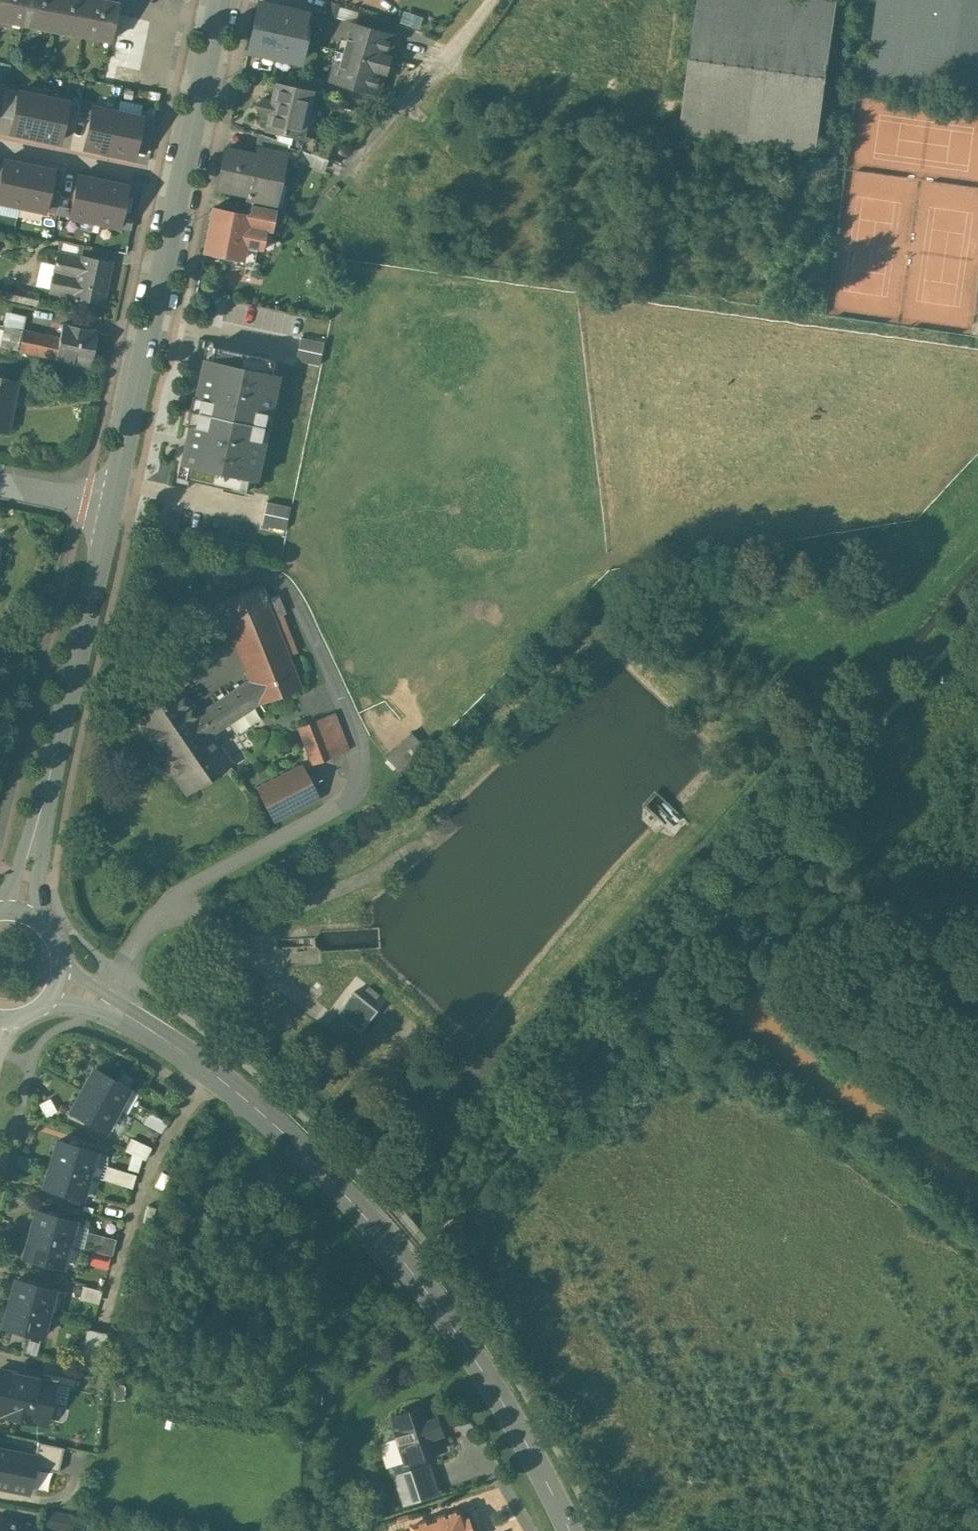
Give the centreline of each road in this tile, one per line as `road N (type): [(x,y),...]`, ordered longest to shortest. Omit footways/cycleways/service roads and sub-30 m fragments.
road 1 (secondary): [(53,984),(100,1000),(212,1073),(368,1219),(464,1343),(570,1530)]
road 2 (secondary): [(220,0),(110,506)]
road 3 (secondary): [(110,506),(17,912)]
road 4 (residential): [(403,107),(494,0)]

